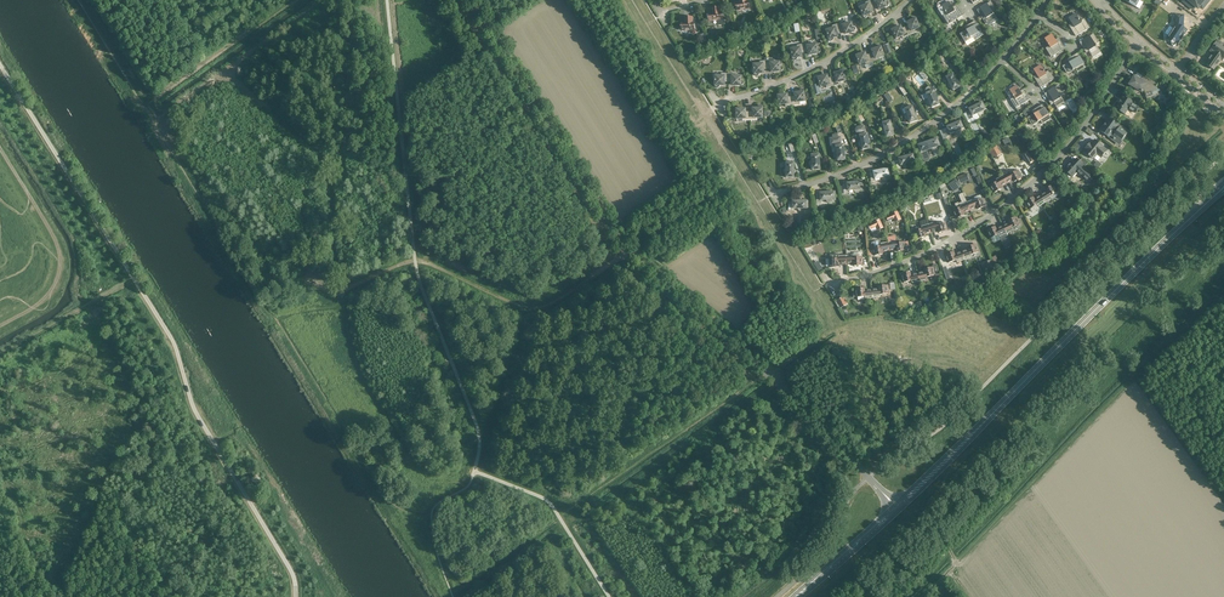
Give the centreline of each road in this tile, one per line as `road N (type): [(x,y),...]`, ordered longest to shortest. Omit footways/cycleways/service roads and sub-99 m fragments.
road 1 (tertiary): [(897,510),(751,356),(628,252),(469,0)]
road 2 (unclassified): [(295,596),(289,568),(195,409),(173,341),(0,66)]
road 3 (secondary): [(897,510),(1223,188)]
road 4 (residential): [(832,287),(907,263),(999,211),(1060,156),(1136,45)]
road 5 (track): [(353,286),(416,259),(537,309),(628,252)]
road 6 (residential): [(776,196),(863,165),(923,128),(1005,60)]
road 7 (track): [(1223,298),(1136,383),(1223,502)]
road 8 (residential): [(720,104),(845,51),(911,0)]
road 9 (track): [(479,443),(530,309)]
road 10 (secondary): [(797,596),(897,510)]

